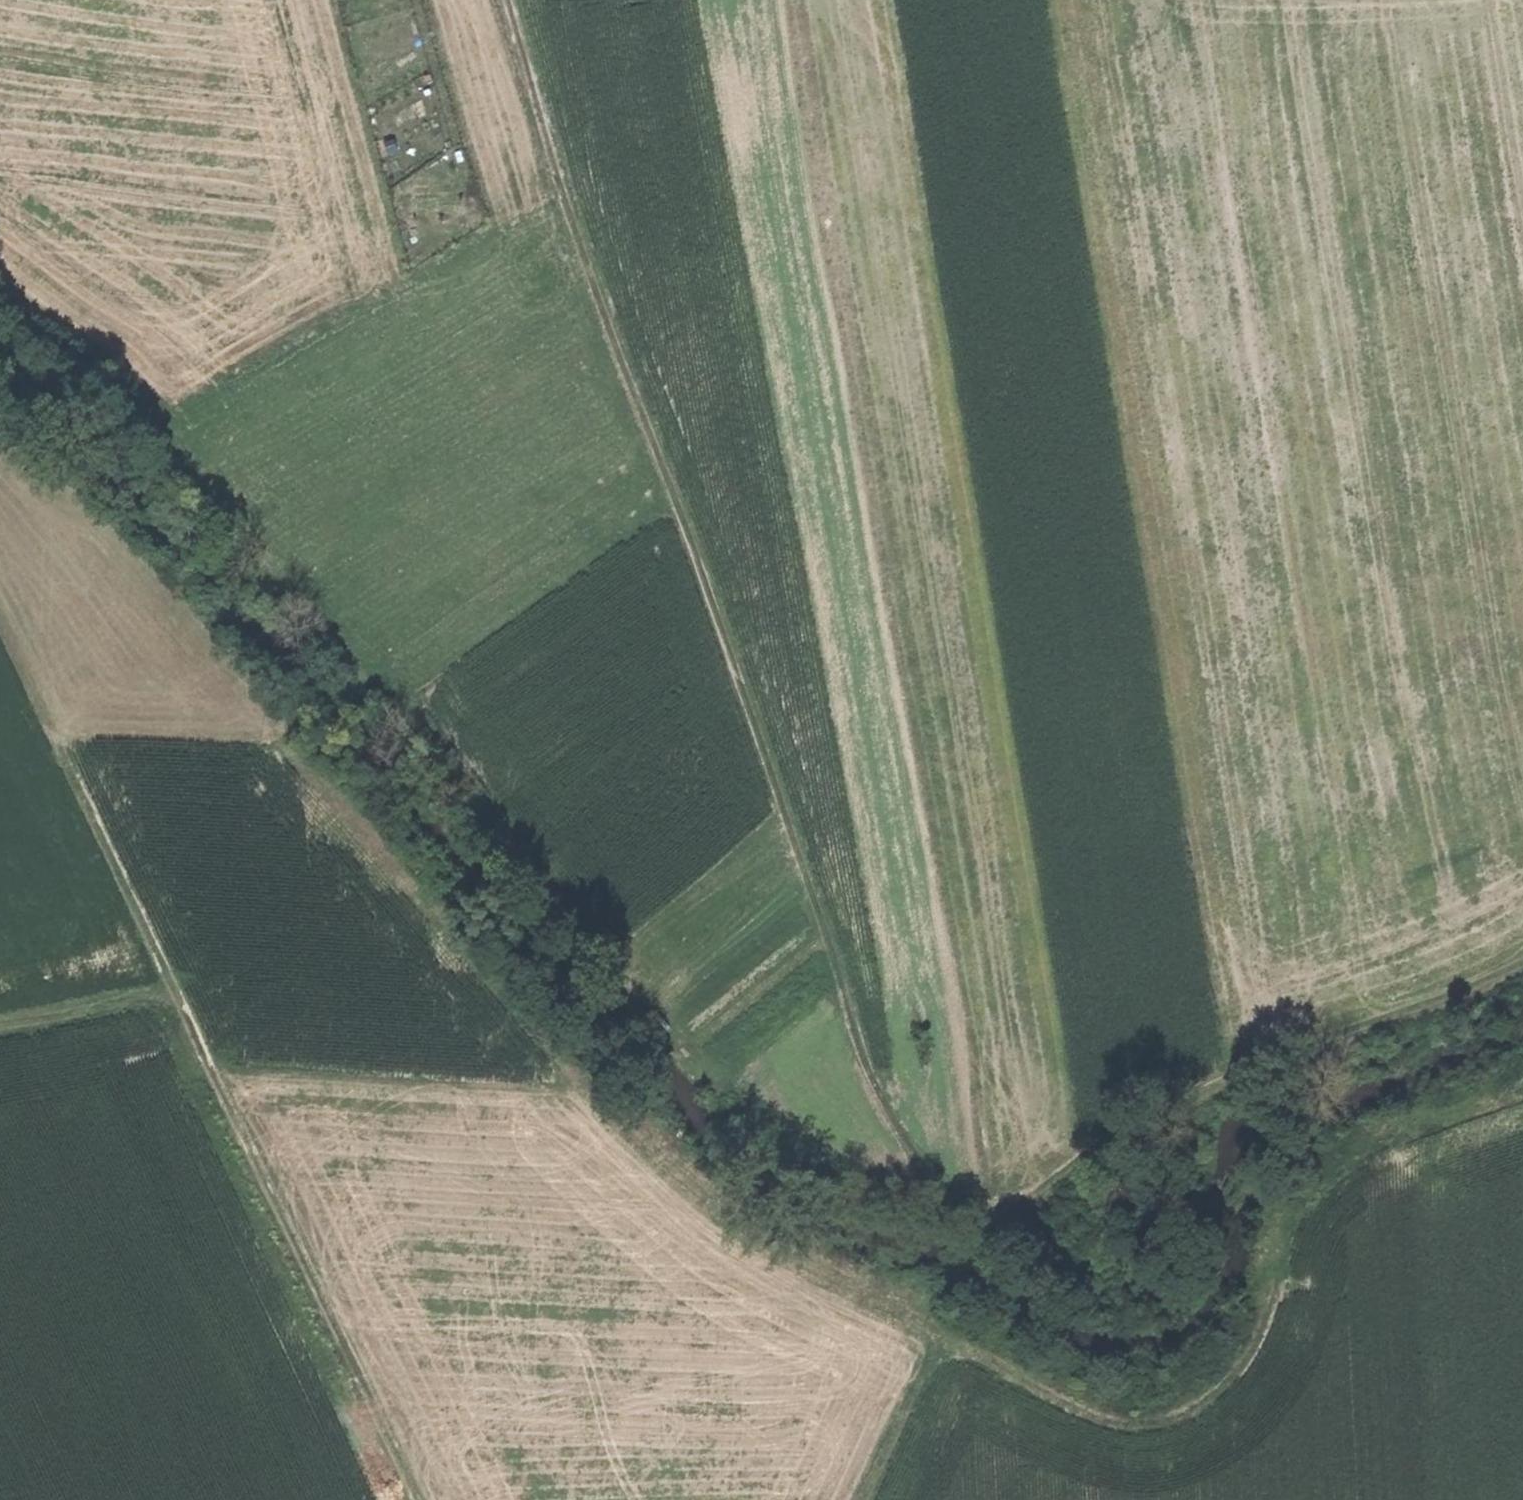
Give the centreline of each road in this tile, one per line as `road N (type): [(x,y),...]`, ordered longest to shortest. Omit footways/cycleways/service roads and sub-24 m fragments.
road 1 (track): [(509,0),(871,1071),(977,1196)]
road 2 (track): [(1522,955),(1122,1136),(1020,1200),(977,1196)]
road 3 (track): [(422,1499),(178,990)]
road 4 (track): [(178,990),(0,619)]
road 5 (track): [(178,990),(0,1024)]

